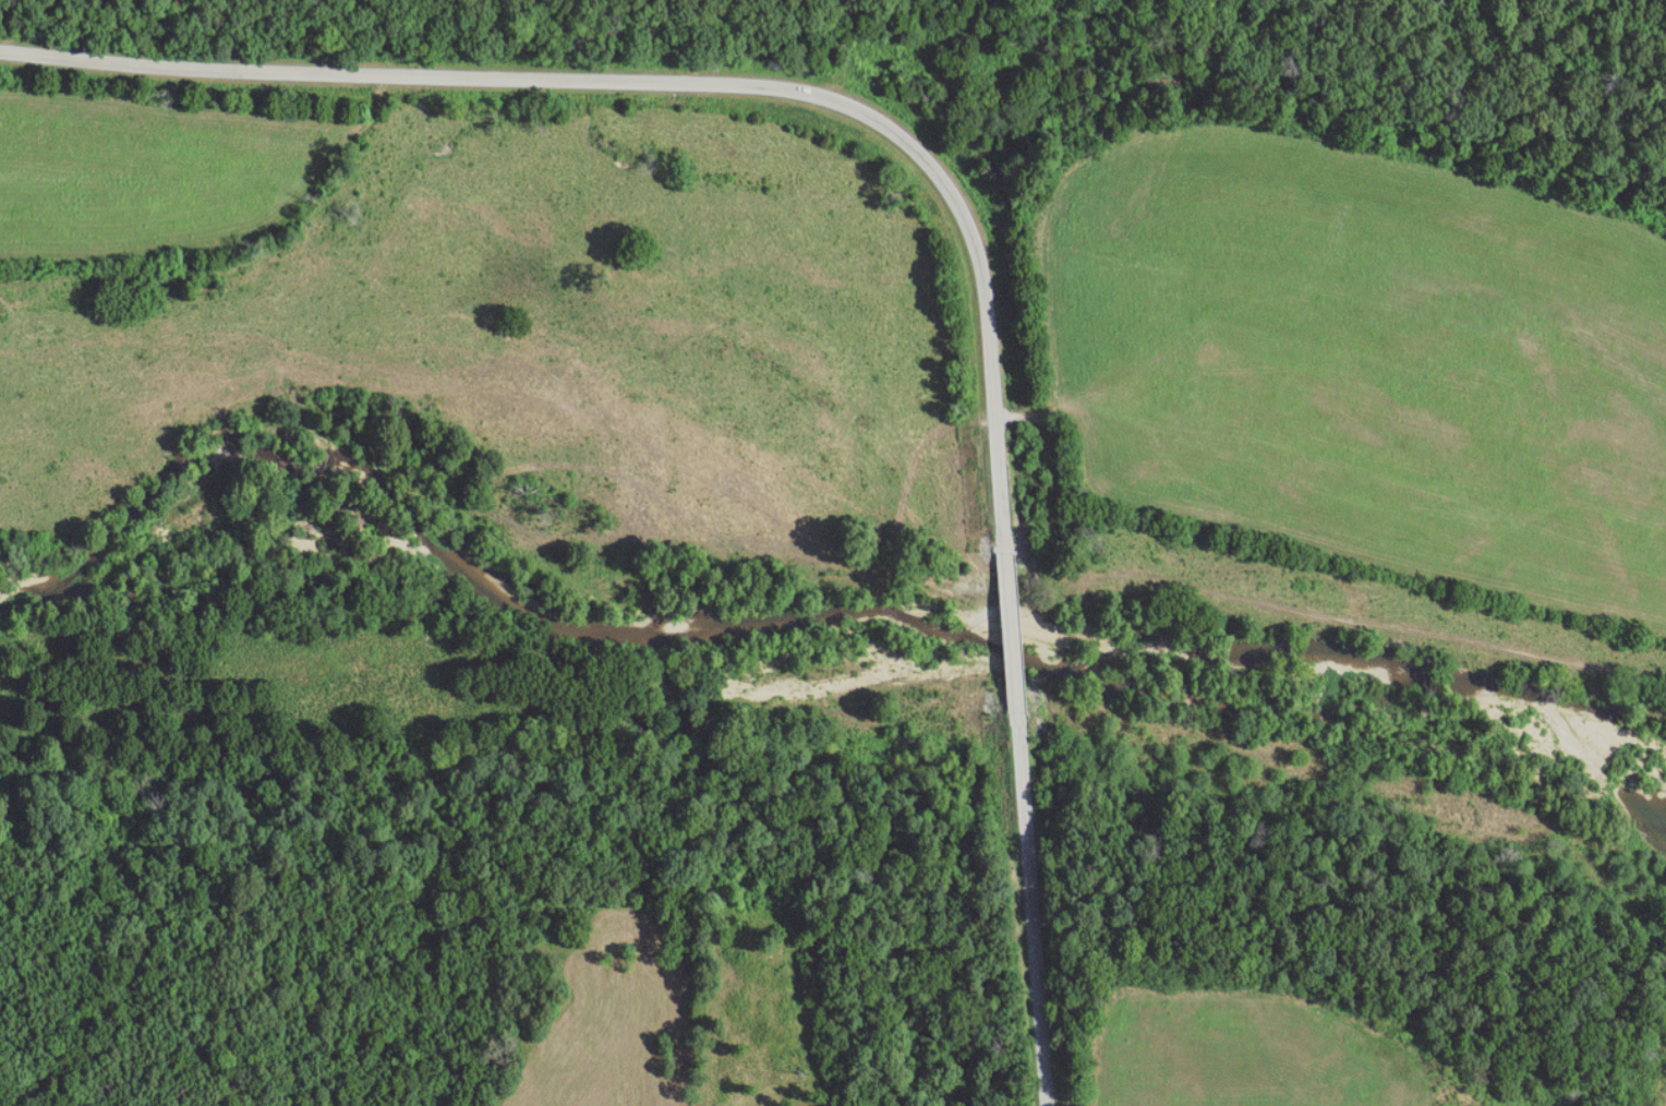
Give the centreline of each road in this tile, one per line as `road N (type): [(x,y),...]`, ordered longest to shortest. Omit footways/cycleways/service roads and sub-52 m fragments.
road 1 (residential): [(1051,1105),(989,278),(955,190),(920,148),(850,100),(804,89),(386,76),(0,48)]
road 2 (residential): [(1013,575),(1162,573),(1312,617),(1438,633),(1665,678)]

